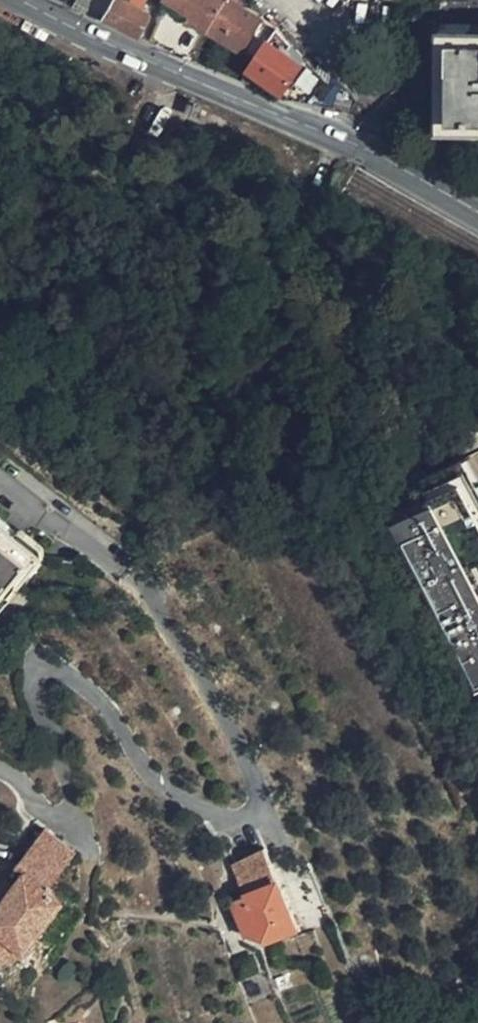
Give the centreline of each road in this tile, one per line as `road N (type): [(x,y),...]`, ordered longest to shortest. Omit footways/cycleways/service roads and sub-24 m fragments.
road 1 (tertiary): [(10,0),(365,152),(477,214)]

